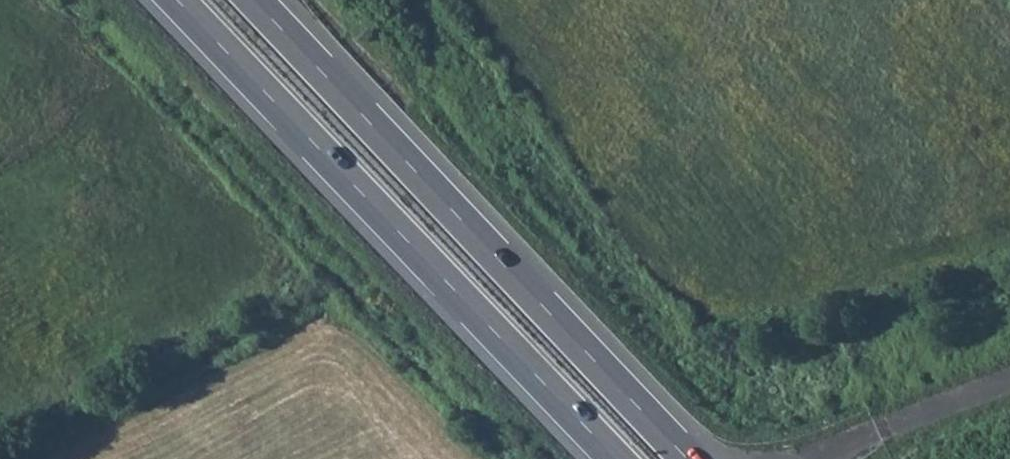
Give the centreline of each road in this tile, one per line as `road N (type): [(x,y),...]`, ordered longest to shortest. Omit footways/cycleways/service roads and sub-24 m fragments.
road 1 (motorway): [(178,0),(618,458)]
road 2 (motorway): [(689,458),(255,0)]

